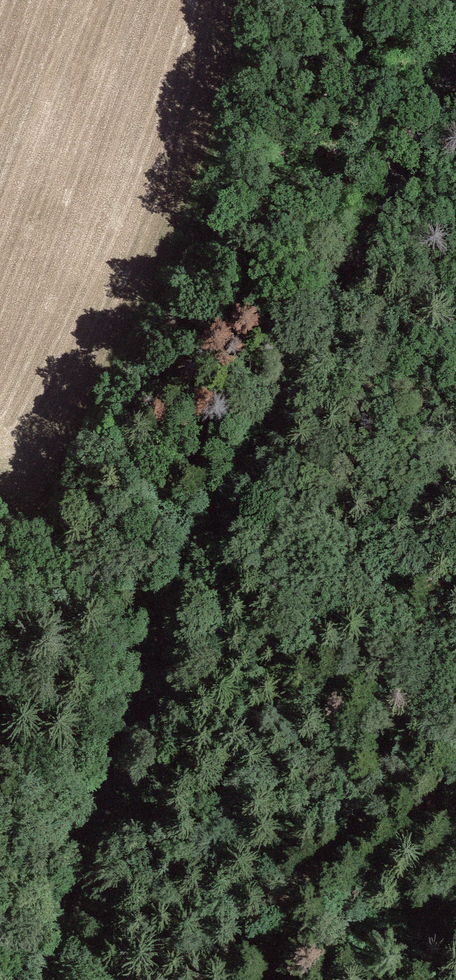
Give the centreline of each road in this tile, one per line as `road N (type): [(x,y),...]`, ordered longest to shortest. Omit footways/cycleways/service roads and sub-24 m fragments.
road 1 (tertiary): [(455,68),(148,647),(39,979)]
road 2 (track): [(268,979),(313,748),(455,435)]

